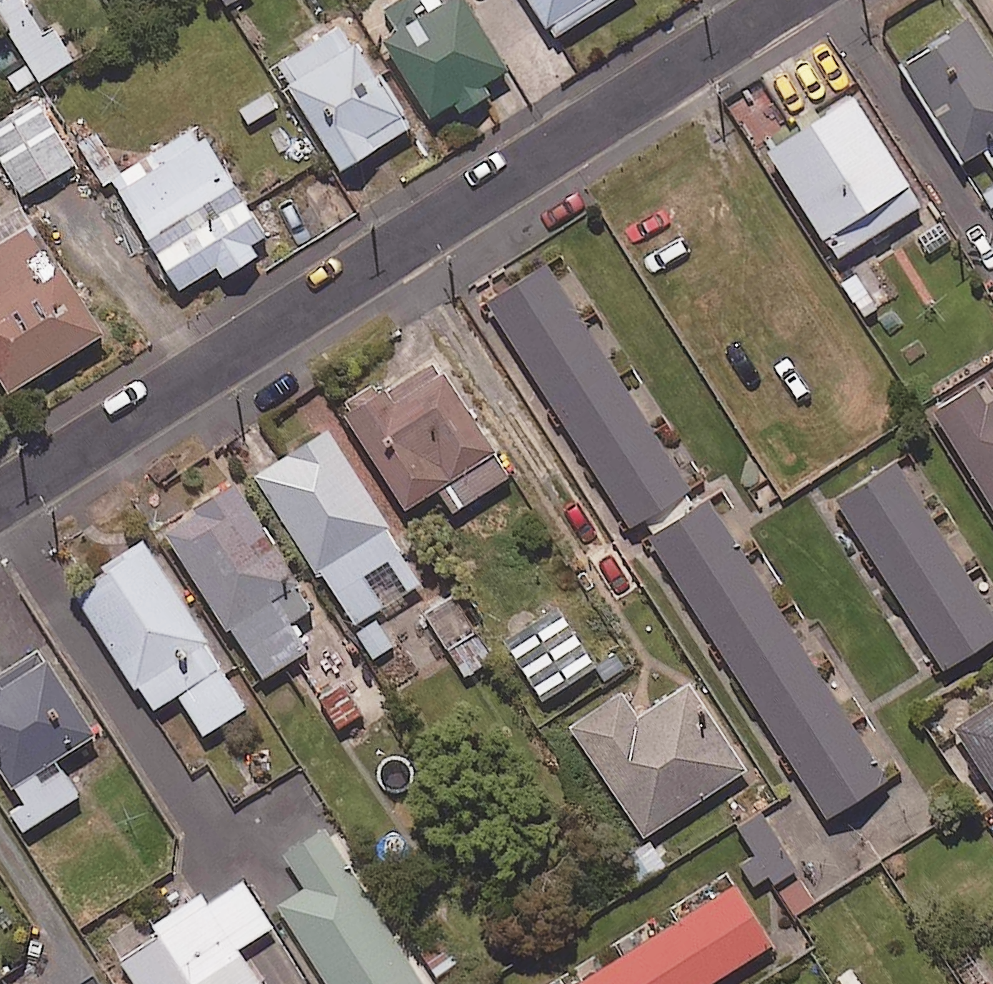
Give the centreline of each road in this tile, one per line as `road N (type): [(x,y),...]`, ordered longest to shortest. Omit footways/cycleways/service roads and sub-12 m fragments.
road 1 (residential): [(789,0),(0,500)]

